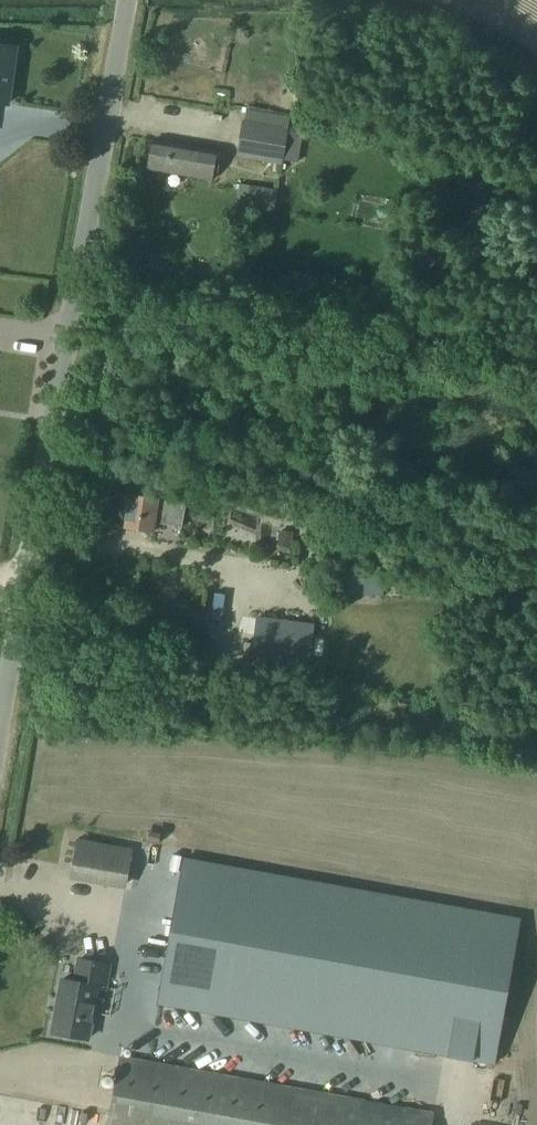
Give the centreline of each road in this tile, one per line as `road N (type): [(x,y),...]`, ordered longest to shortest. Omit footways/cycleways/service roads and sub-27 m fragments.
road 1 (tertiary): [(0,716),(130,0)]

